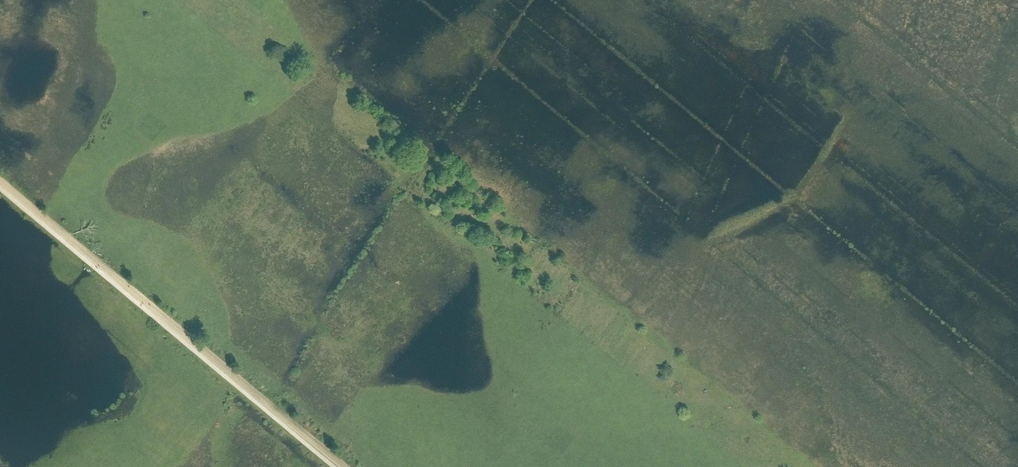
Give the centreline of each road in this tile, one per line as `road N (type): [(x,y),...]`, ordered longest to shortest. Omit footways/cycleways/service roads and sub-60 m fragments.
road 1 (track): [(342,466),(0,182)]

